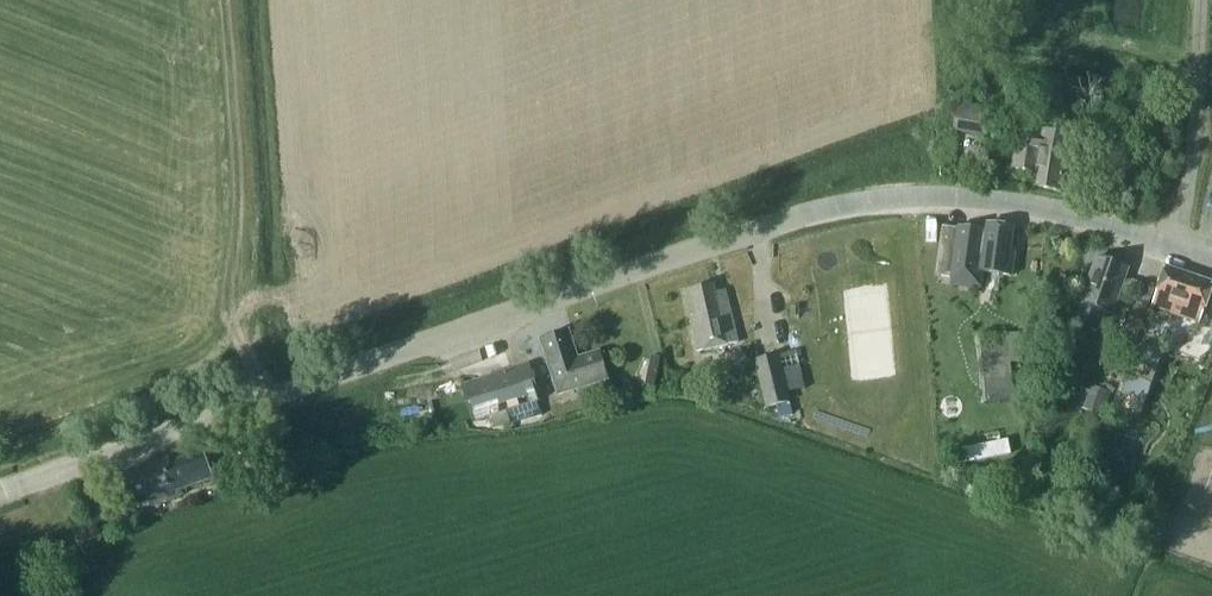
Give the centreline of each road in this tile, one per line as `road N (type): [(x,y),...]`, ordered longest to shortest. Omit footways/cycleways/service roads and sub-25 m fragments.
road 1 (unclassified): [(1211,261),(1026,203),(941,195),(834,206),(0,491)]
road 2 (track): [(1173,247),(1195,137),(1201,0)]

